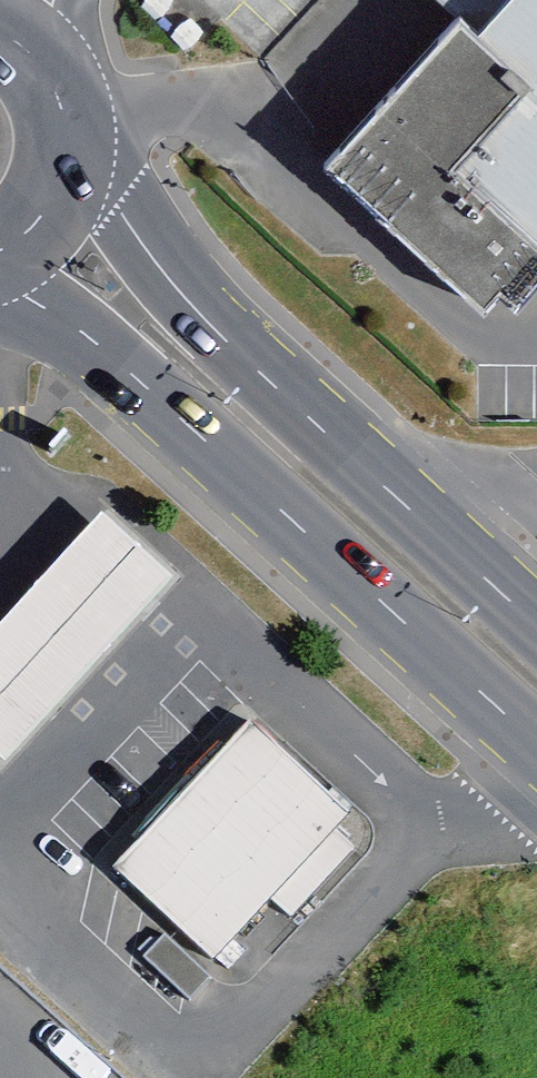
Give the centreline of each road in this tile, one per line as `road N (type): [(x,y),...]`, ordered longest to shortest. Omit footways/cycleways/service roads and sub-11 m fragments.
road 1 (secondary): [(0,273),(92,344),(536,742)]
road 2 (secondary): [(536,615),(167,277),(67,138)]
road 3 (secondary): [(0,251),(45,213),(62,177),(67,138)]
road 4 (secondary): [(67,138),(45,72),(0,32)]

